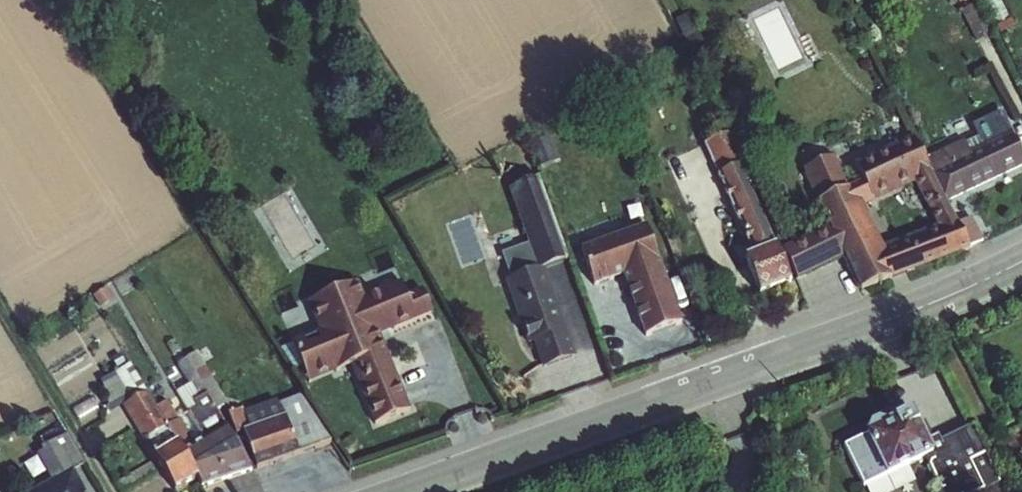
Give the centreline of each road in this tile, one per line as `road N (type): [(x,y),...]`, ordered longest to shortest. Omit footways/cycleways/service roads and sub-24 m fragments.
road 1 (secondary): [(1021,264),(907,315),(410,491)]
road 2 (track): [(0,311),(112,491)]

